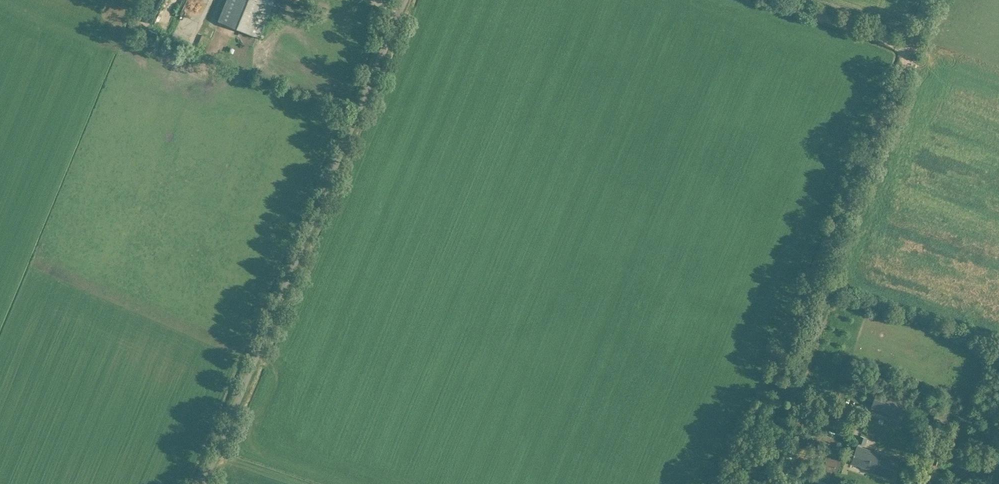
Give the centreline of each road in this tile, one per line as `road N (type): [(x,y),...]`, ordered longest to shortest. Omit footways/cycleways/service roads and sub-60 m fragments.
road 1 (track): [(764,0),(912,55),(736,483)]
road 2 (unclassified): [(203,483),(404,0)]

